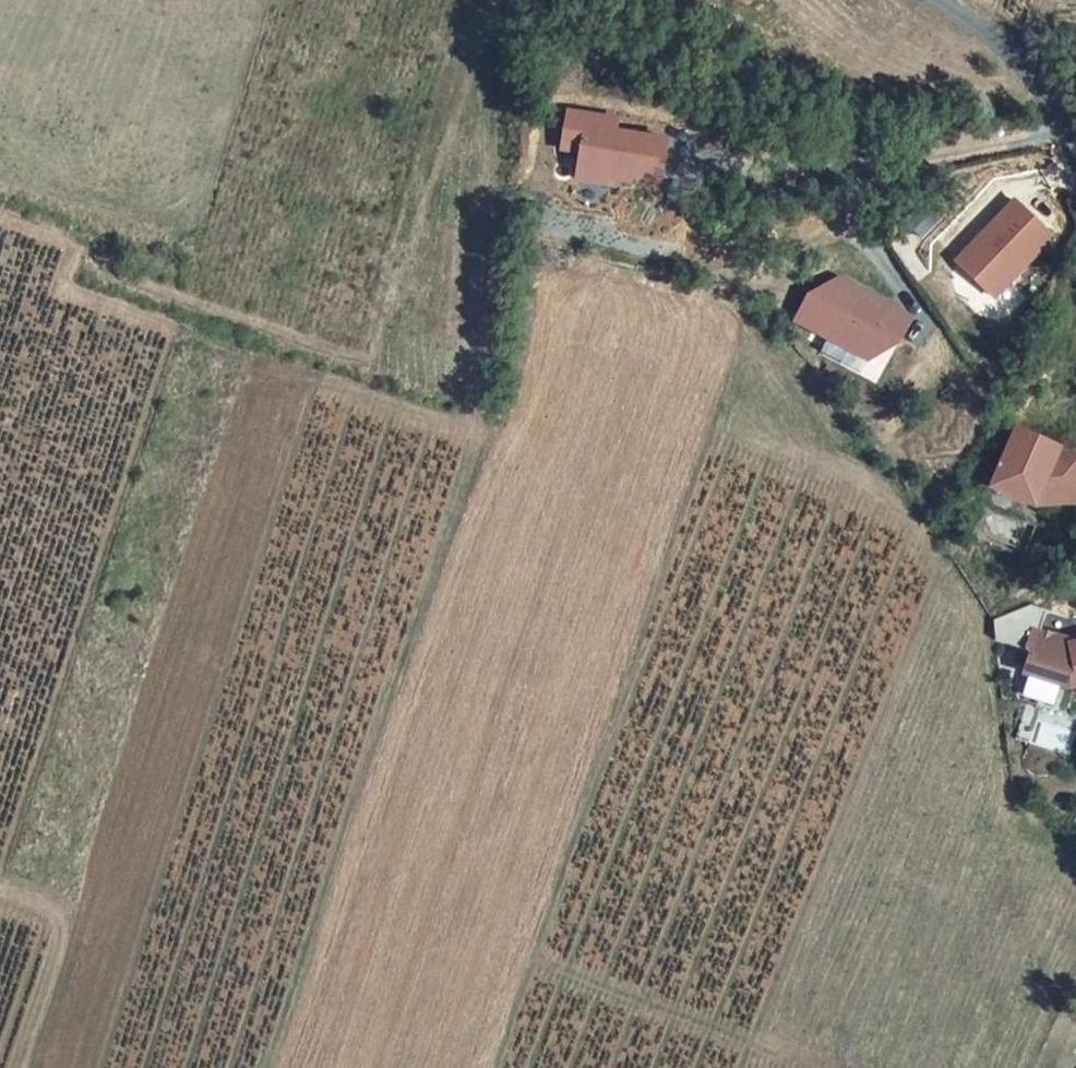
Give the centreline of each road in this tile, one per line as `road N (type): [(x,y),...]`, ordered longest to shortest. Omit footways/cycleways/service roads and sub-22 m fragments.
road 1 (unclassified): [(1075,165),(1052,101),(993,37),(941,0)]

